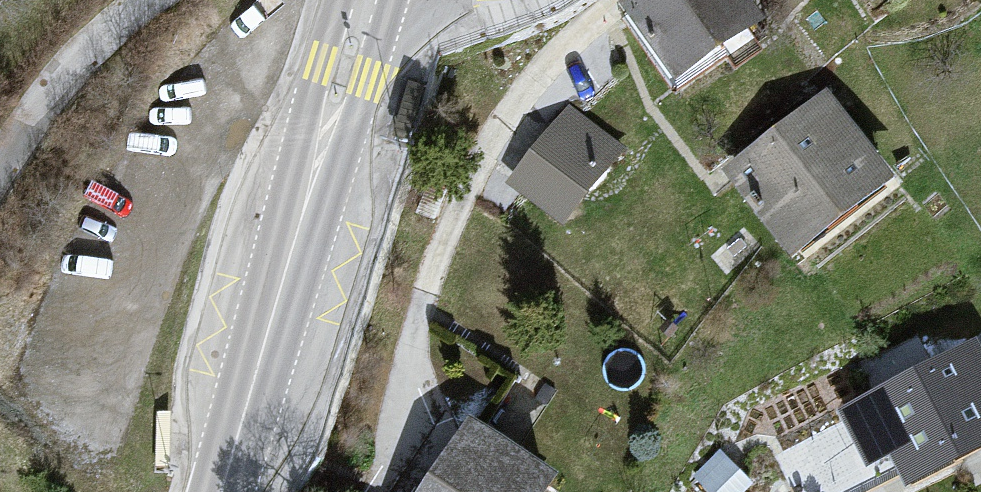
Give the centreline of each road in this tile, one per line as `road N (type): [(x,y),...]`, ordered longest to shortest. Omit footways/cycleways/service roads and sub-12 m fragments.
road 1 (secondary): [(225,491),(371,0)]
road 2 (residential): [(0,168),(97,64),(184,0)]

